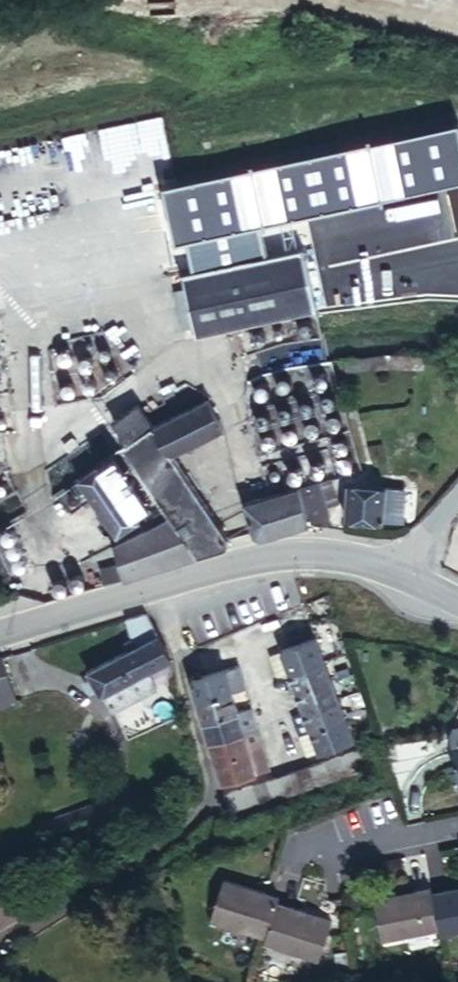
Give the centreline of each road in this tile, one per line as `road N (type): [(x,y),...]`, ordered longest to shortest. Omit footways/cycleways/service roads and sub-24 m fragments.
road 1 (tertiary): [(397,572),(312,554),(250,561),(0,635)]

